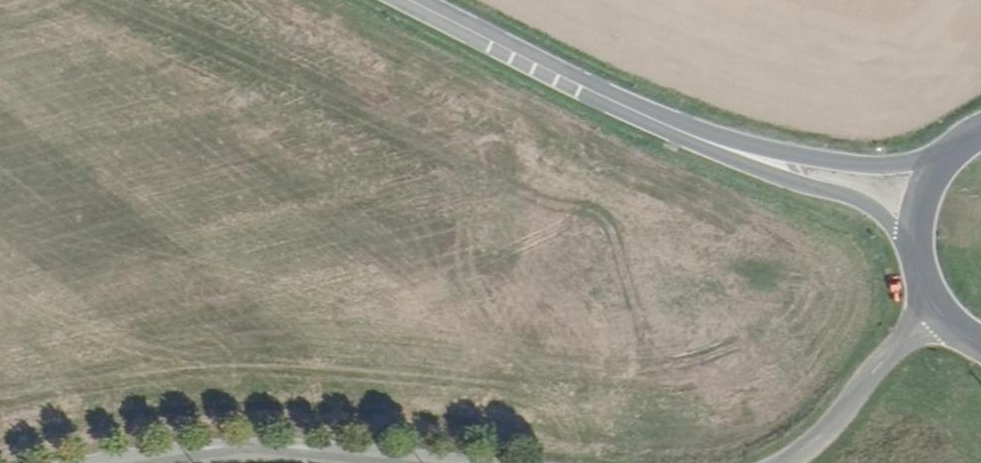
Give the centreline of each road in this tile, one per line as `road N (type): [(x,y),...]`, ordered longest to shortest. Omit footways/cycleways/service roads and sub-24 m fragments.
road 1 (tertiary): [(692,137),(404,0)]
road 2 (unclassified): [(432,462),(211,451),(116,462)]
road 3 (tertiary): [(945,159),(876,165),(692,137)]
road 4 (tertiary): [(692,137),(867,203),(916,245)]
road 5 (unclassified): [(899,344),(813,443),(783,462)]

